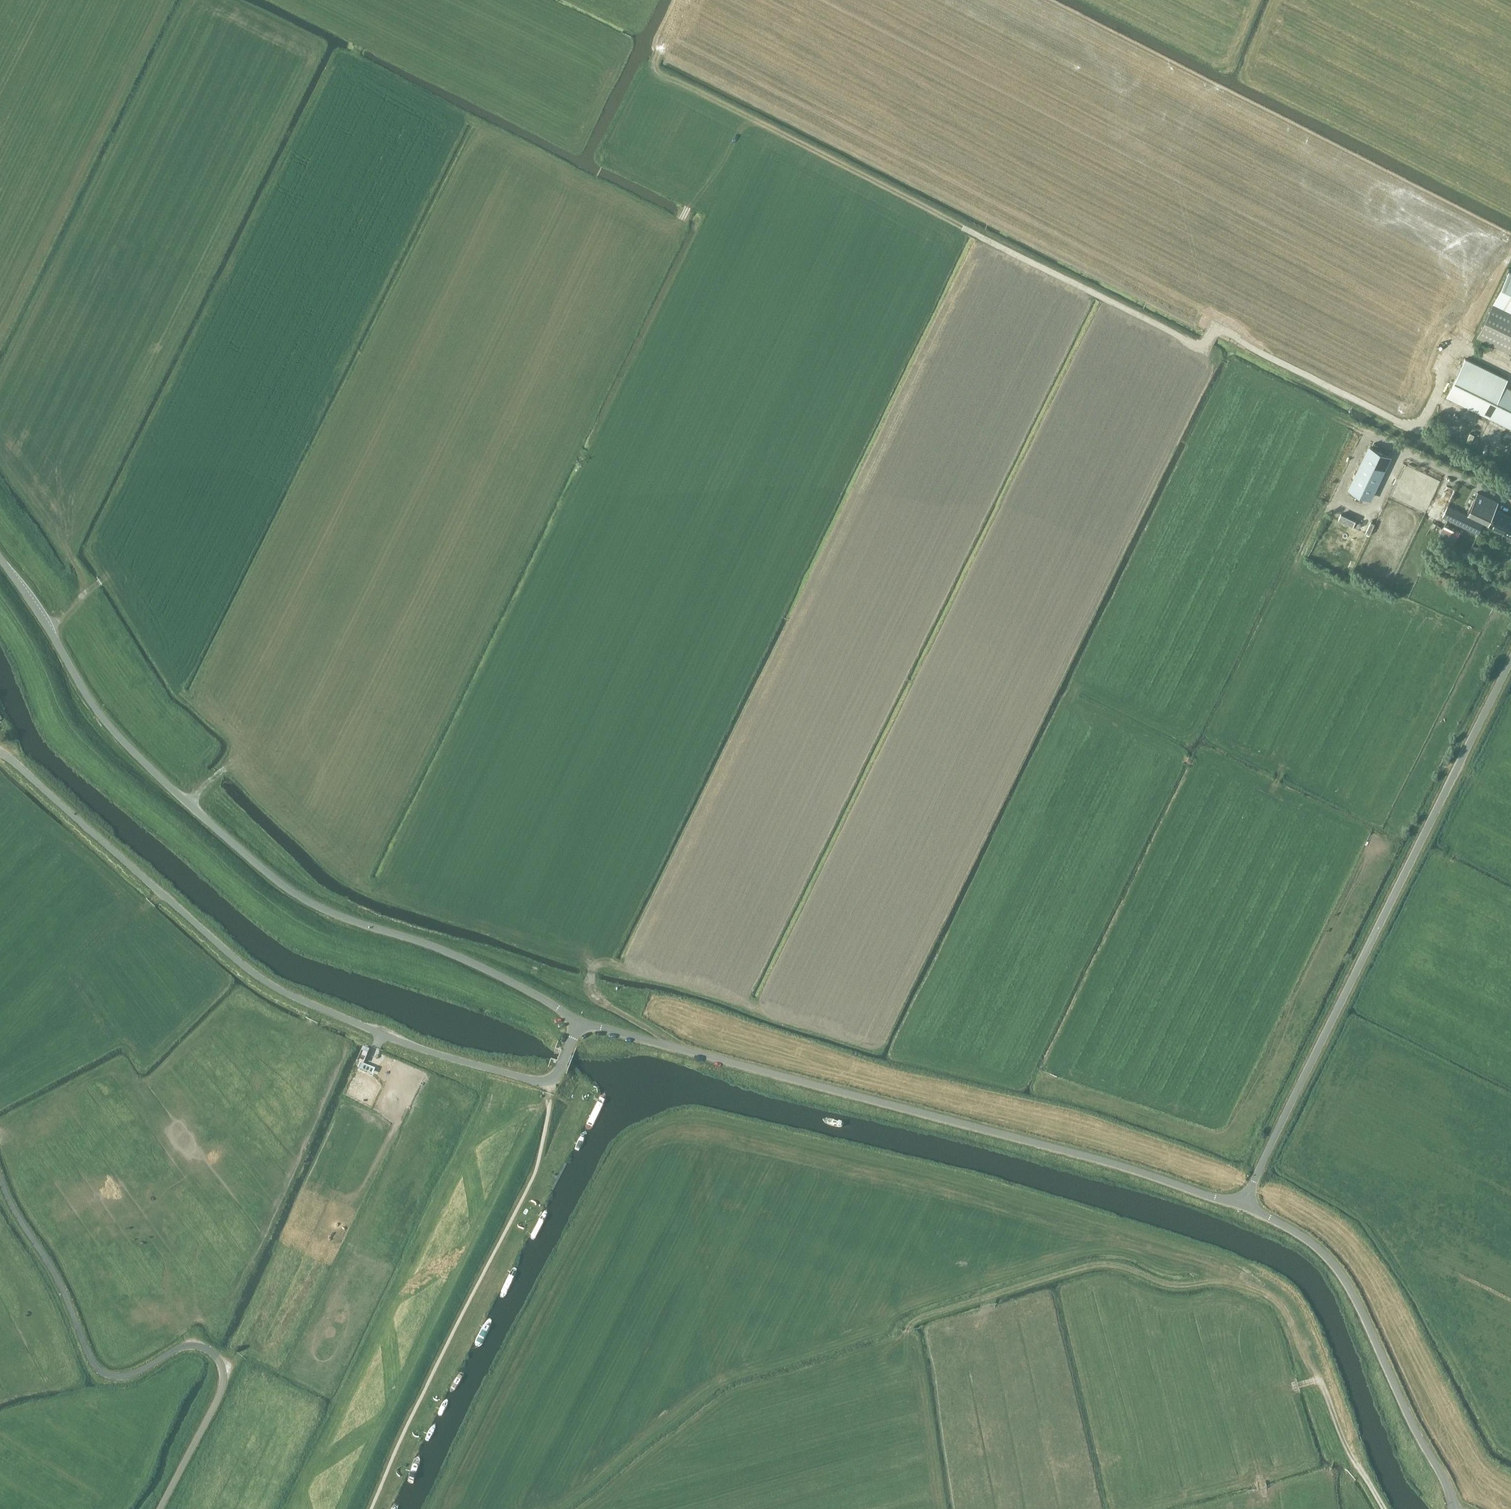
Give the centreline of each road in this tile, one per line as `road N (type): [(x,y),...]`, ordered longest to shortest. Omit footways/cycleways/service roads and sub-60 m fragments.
road 1 (unclassified): [(578,1023),(449,953),(324,910),(278,882),(98,713),(0,554)]
road 2 (unclassified): [(578,1023),(559,1073),(543,1082),(405,1045),(303,1001),(254,974),(0,754)]
road 3 (unclassified): [(1243,1207),(1091,1158),(578,1023)]
road 4 (track): [(881,1351),(900,1345),(911,1323),(1112,1265),(1181,1287),(1232,1284),(1266,1293),(1288,1311),(1343,1441),(1371,1485)]
road 5 (unclassified): [(1243,1207),(1510,659)]
road 6 (unclassified): [(161,1508),(227,1368),(211,1352),(186,1347),(125,1379),(104,1376),(0,1174)]
road 7 (unclassified): [(1453,1508),(1343,1277),(1307,1238),(1243,1207)]
road 8 (track): [(592,969),(596,998),(682,1050)]

